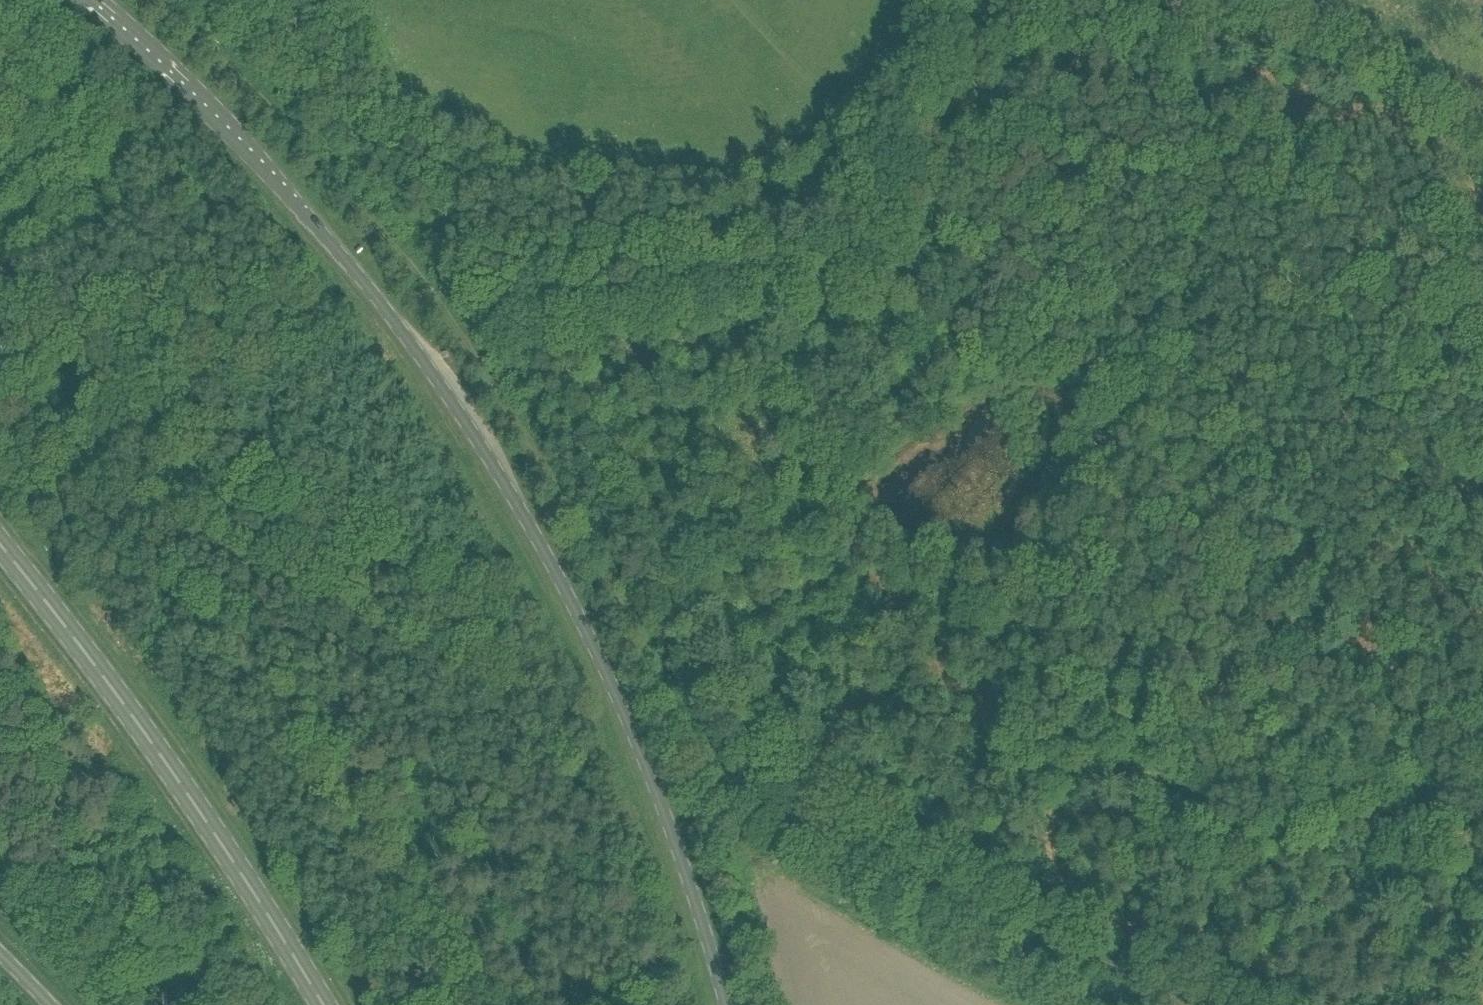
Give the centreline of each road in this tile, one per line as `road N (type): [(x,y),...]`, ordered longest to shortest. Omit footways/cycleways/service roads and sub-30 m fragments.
road 1 (track): [(1167,1004),(719,766),(675,710),(475,359),(382,231),(159,0)]
road 2 (primary): [(726,1004),(698,907),(616,692),(491,463),(338,251),(167,69),(88,0)]
road 3 (secondary): [(325,1004),(127,703),(0,542)]

